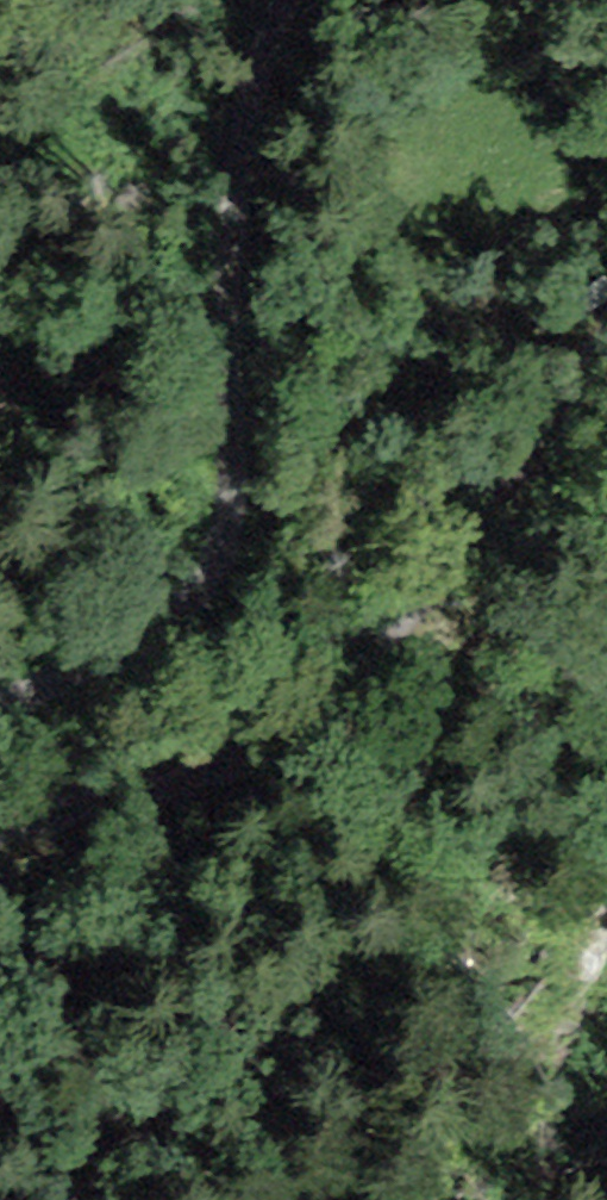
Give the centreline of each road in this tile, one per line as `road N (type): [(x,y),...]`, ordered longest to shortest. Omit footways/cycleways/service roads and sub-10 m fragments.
road 1 (track): [(252,0),(228,76),(240,542),(165,630),(0,710)]
road 2 (track): [(0,837),(164,788),(381,676),(441,613),(481,510),(606,336)]

